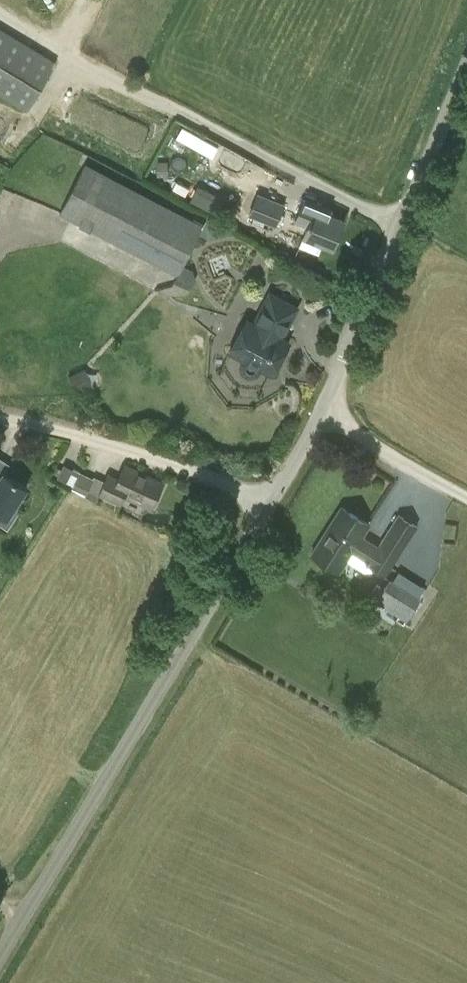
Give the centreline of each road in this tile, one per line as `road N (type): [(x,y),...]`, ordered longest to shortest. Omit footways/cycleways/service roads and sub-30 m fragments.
road 1 (unclassified): [(0,957),(324,412),(466,65)]
road 2 (track): [(270,503),(184,467),(0,420)]
road 3 (track): [(324,412),(466,501)]

